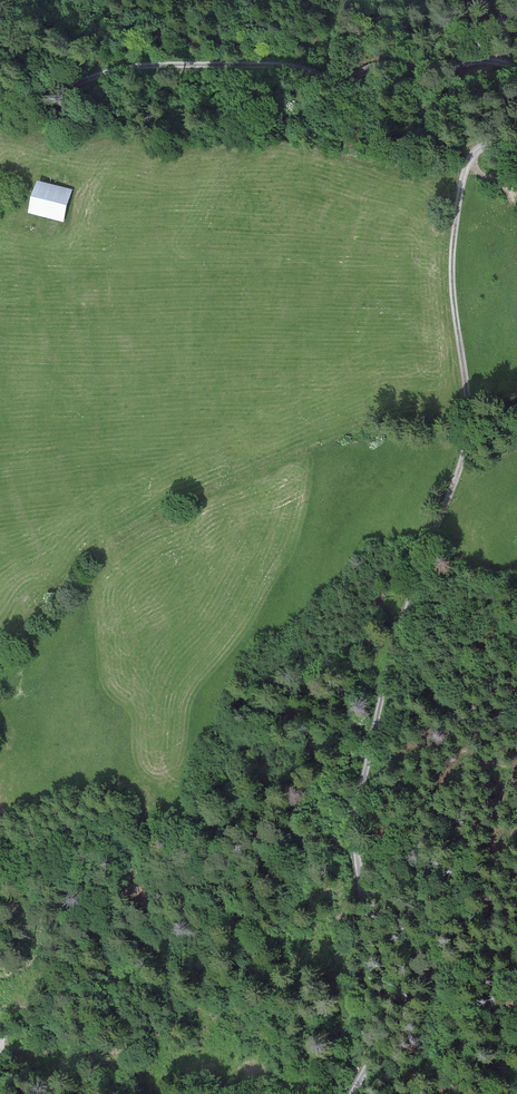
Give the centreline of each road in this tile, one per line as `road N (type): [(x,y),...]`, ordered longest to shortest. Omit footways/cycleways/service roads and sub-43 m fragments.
road 1 (track): [(516,145),(488,144),(464,171),(452,265),(467,433),(399,637),(359,803),(365,983),(375,1032),(353,1093)]
road 2 (track): [(0,99),(156,65),(286,65),(335,82),(388,64),(427,71),(490,60),(516,69)]

